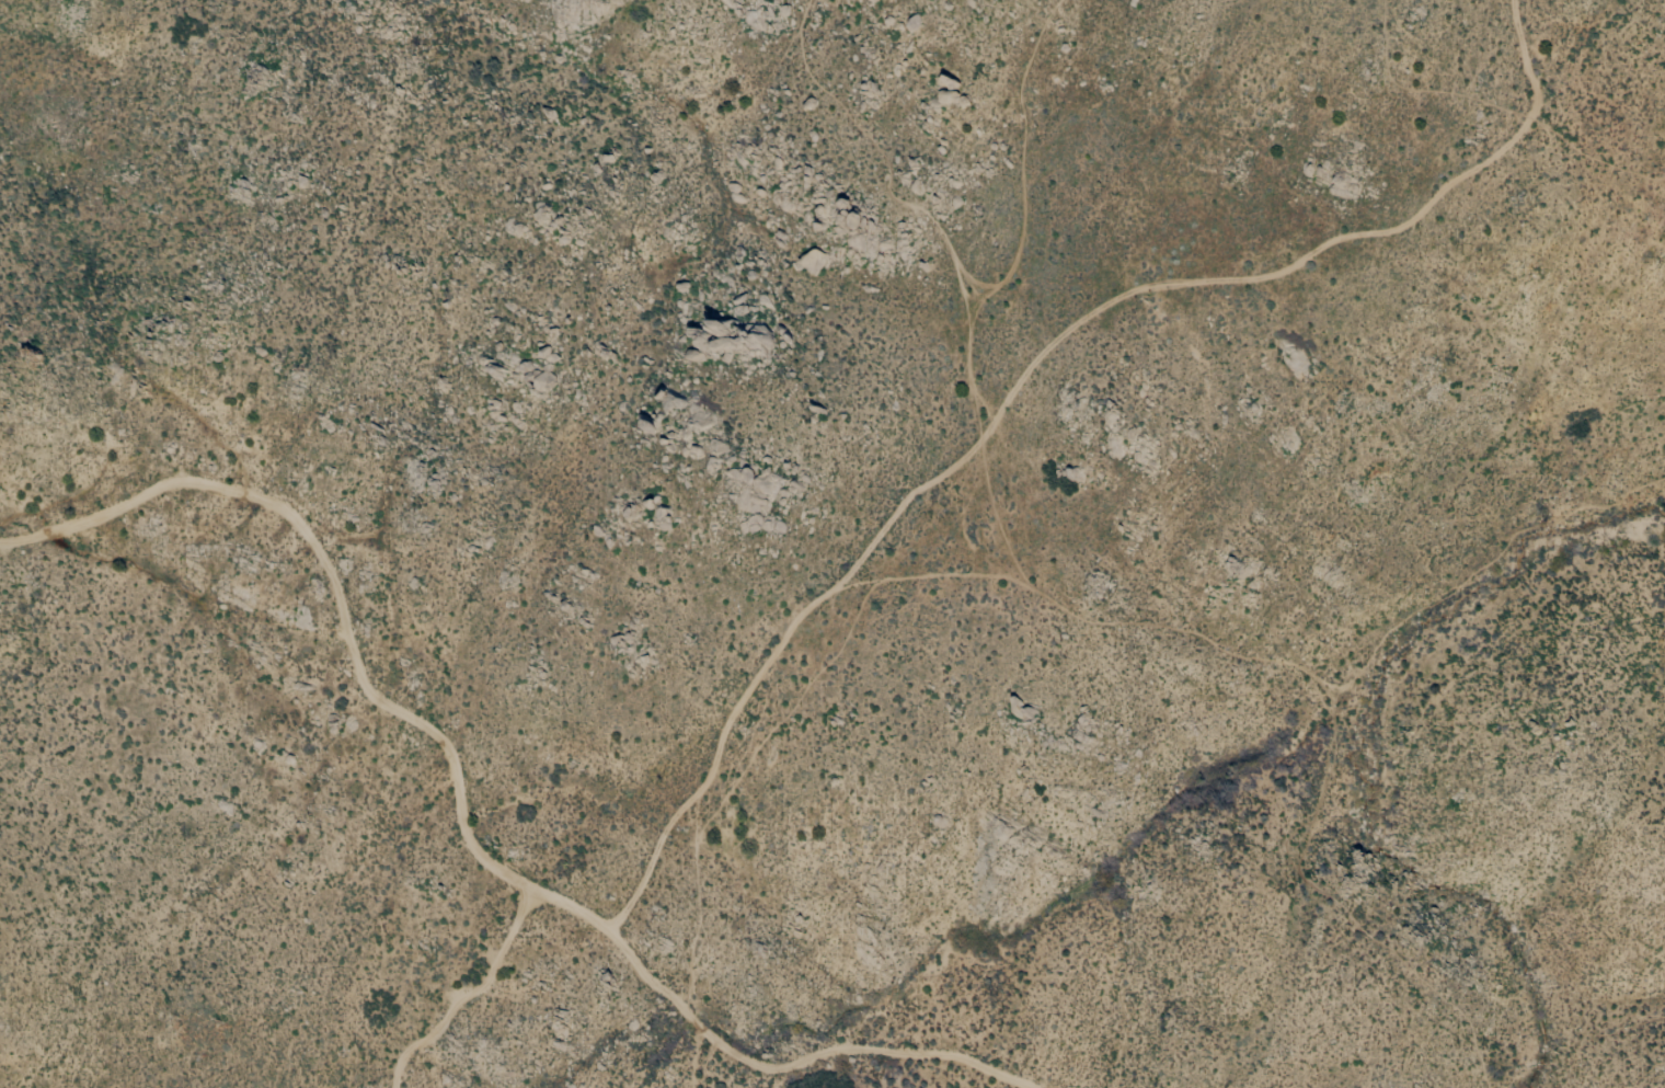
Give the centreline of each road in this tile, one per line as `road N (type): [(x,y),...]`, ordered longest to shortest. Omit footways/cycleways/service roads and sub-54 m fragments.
road 1 (track): [(0,483),(26,489),(136,461),(241,460),(407,710),(461,744),(491,806),(592,850),(663,954),(778,1024),(969,1008),(1061,1067),(1076,1087)]

